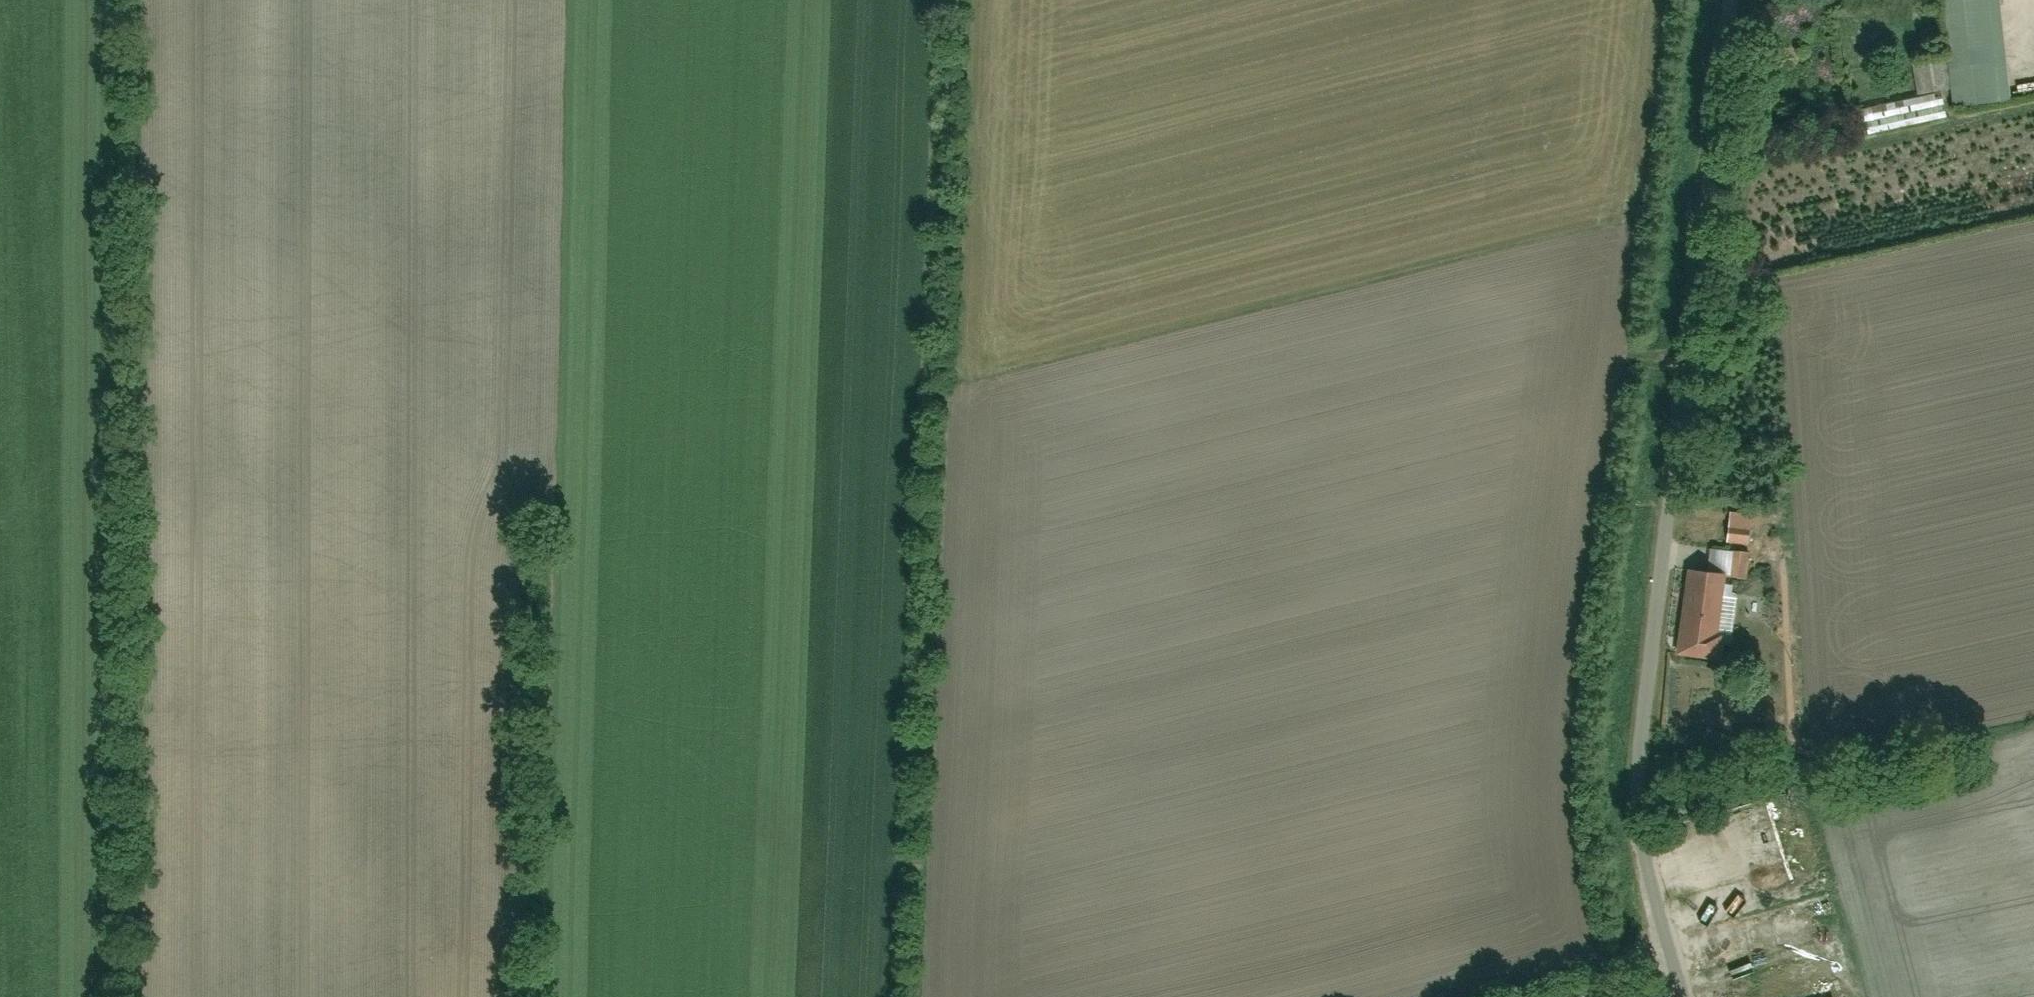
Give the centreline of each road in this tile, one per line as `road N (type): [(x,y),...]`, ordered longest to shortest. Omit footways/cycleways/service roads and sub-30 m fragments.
road 1 (residential): [(1683,996),(1649,866),(1642,791),(1733,0)]

